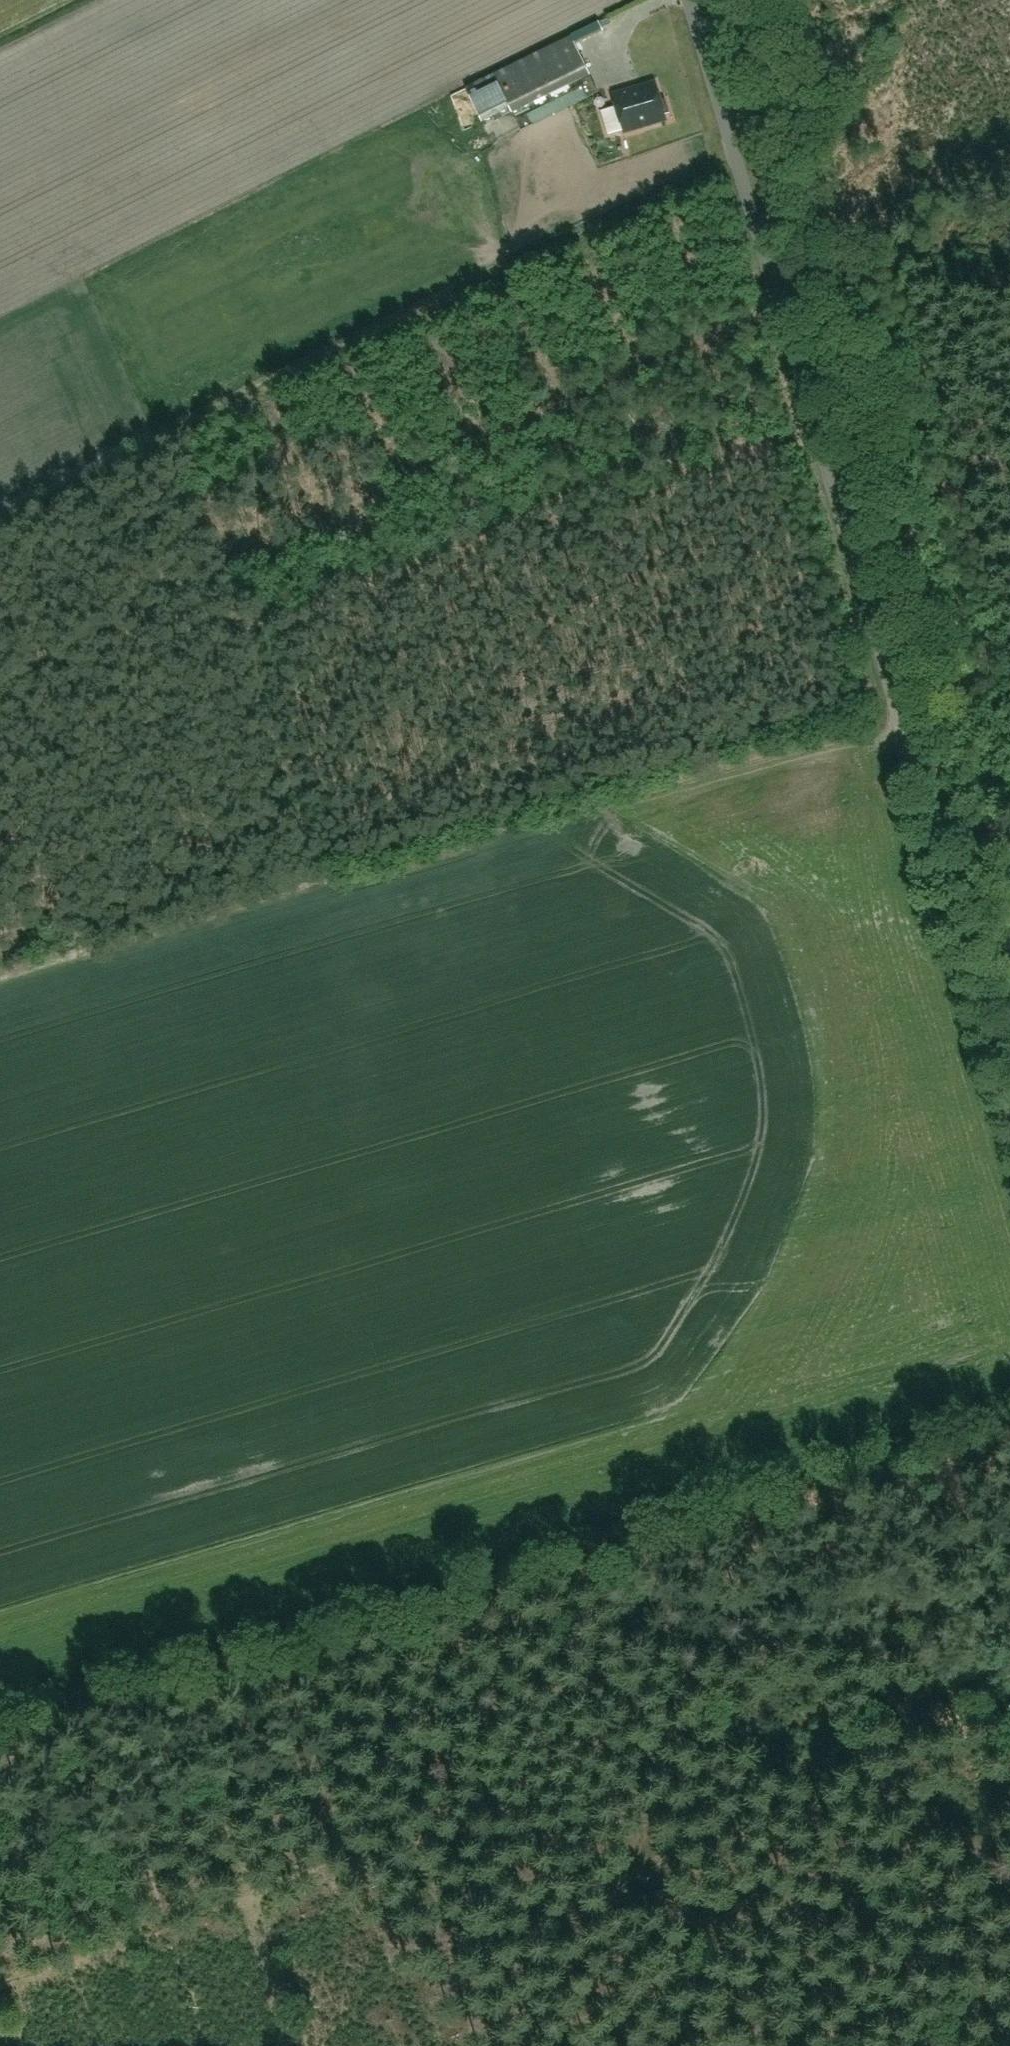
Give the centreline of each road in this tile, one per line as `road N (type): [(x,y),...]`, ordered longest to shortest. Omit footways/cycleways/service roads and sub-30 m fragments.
road 1 (unclassified): [(916,780),(690,0)]
road 2 (track): [(916,780),(1009,1112)]

